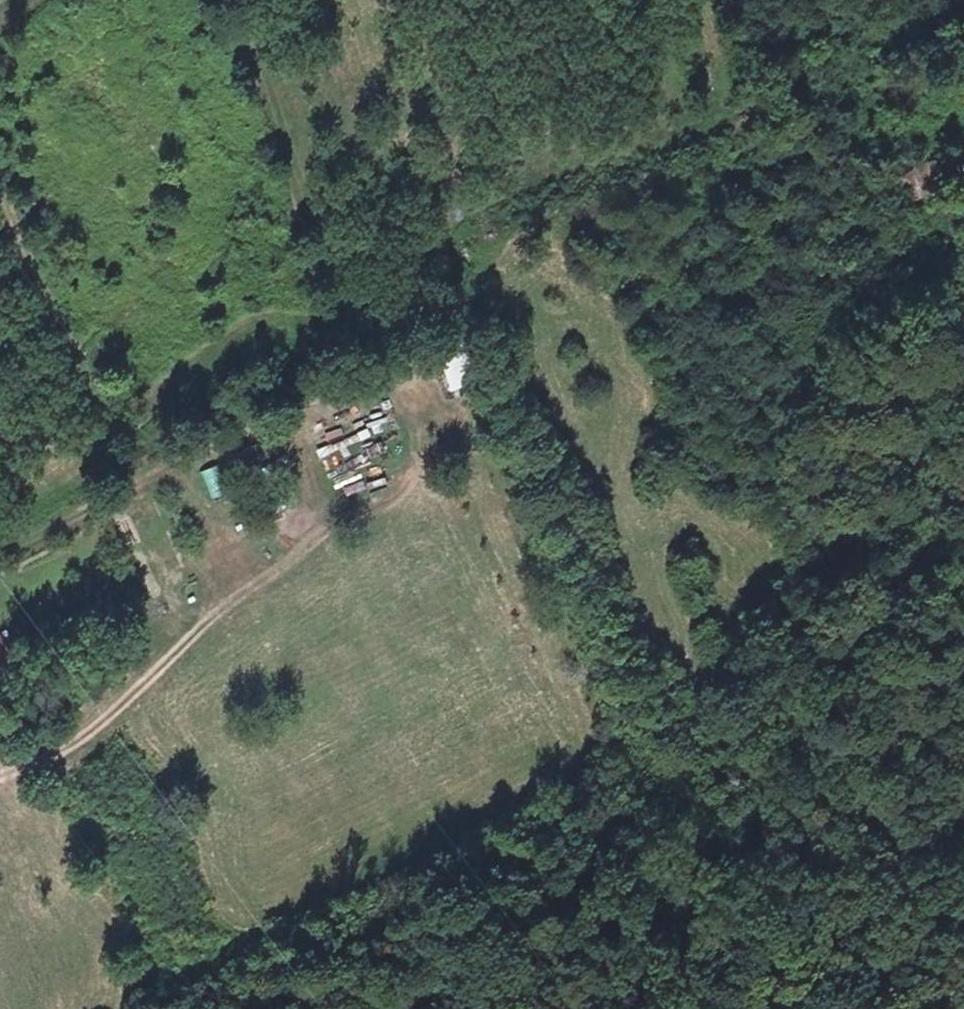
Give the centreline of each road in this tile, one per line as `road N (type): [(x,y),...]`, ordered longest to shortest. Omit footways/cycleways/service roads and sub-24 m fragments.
road 1 (track): [(350,1008),(464,932),(963,738)]

